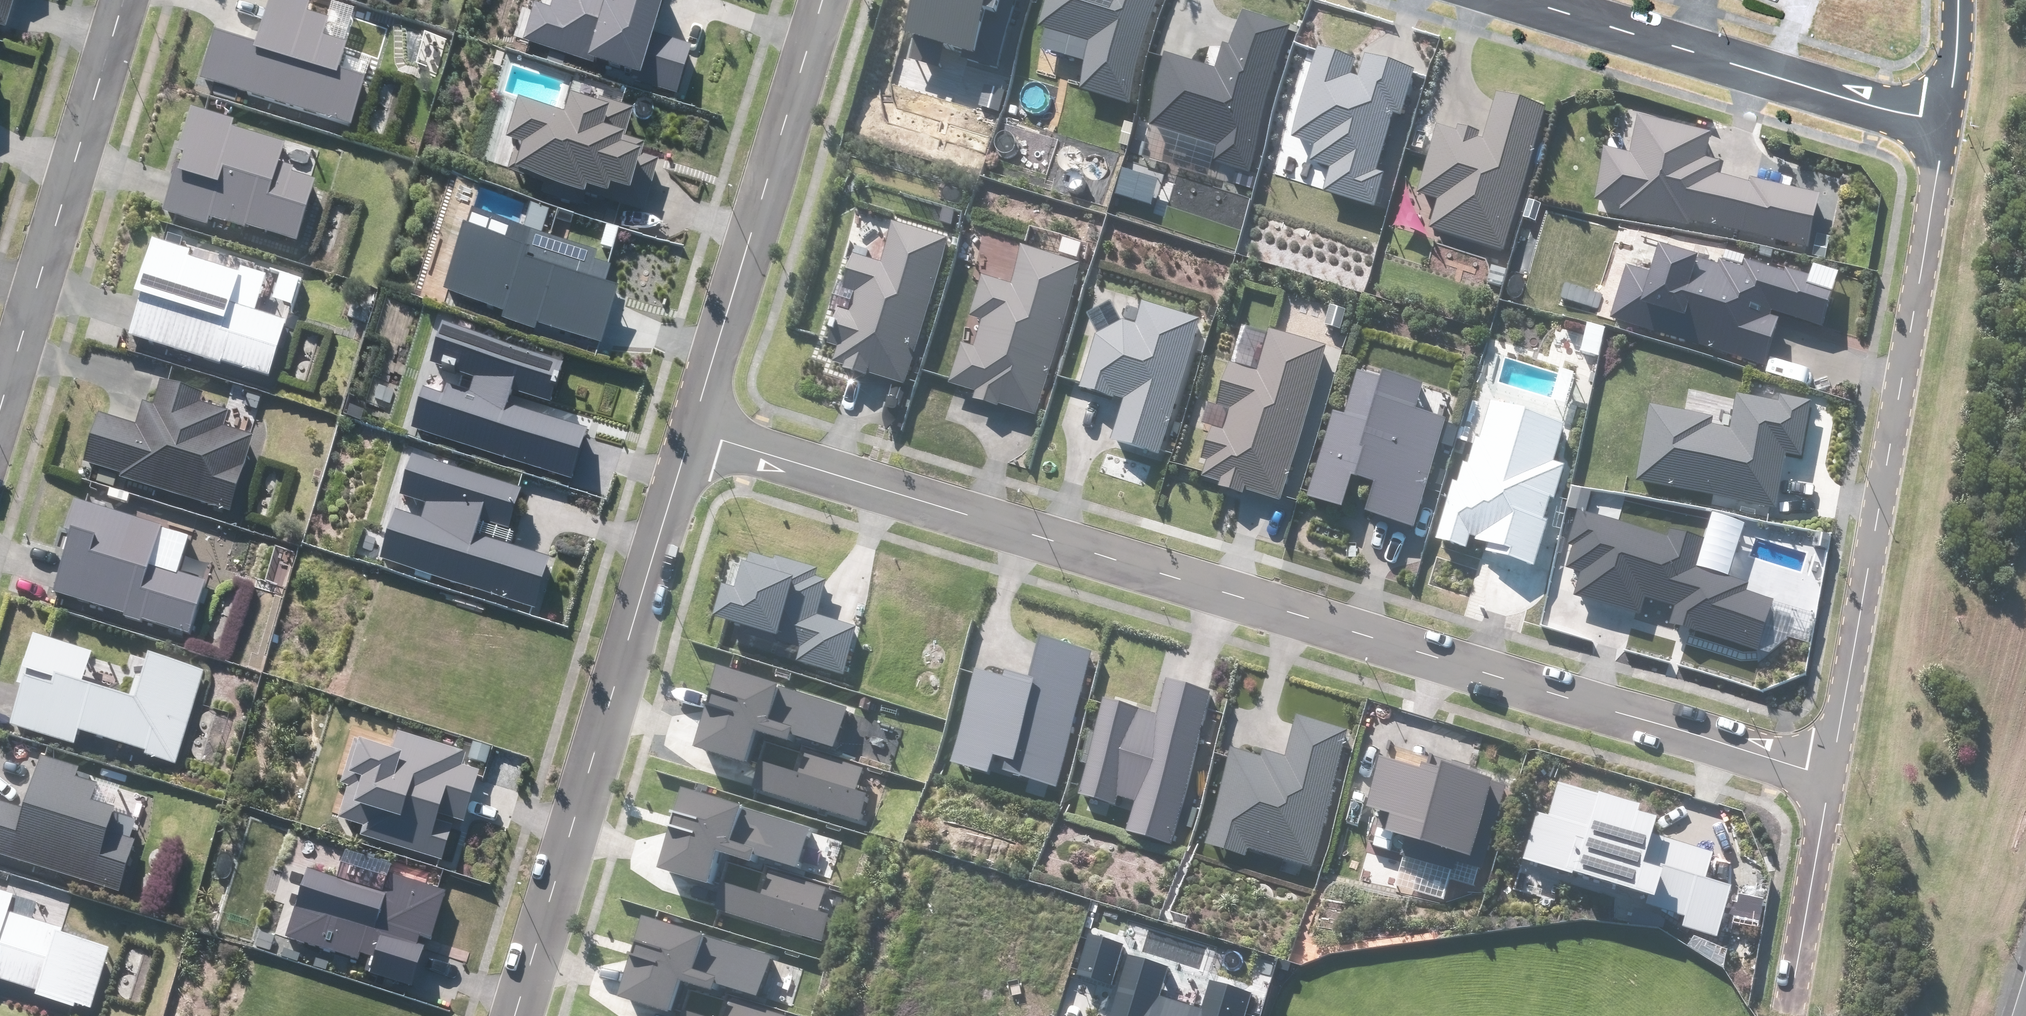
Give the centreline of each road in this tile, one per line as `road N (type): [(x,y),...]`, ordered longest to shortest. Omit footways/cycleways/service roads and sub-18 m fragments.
road 1 (residential): [(1829,776),(694,419)]
road 2 (residential): [(1944,128),(1829,776)]
road 3 (residential): [(512,1015),(694,419)]
road 4 (residential): [(694,419),(823,0)]
road 5 (residential): [(1944,128),(1527,0)]
road 6 (residential): [(122,0),(0,405)]
road 7 (residential): [(1829,776),(1785,1003)]
road 8 (residential): [(1944,128),(1957,0)]

